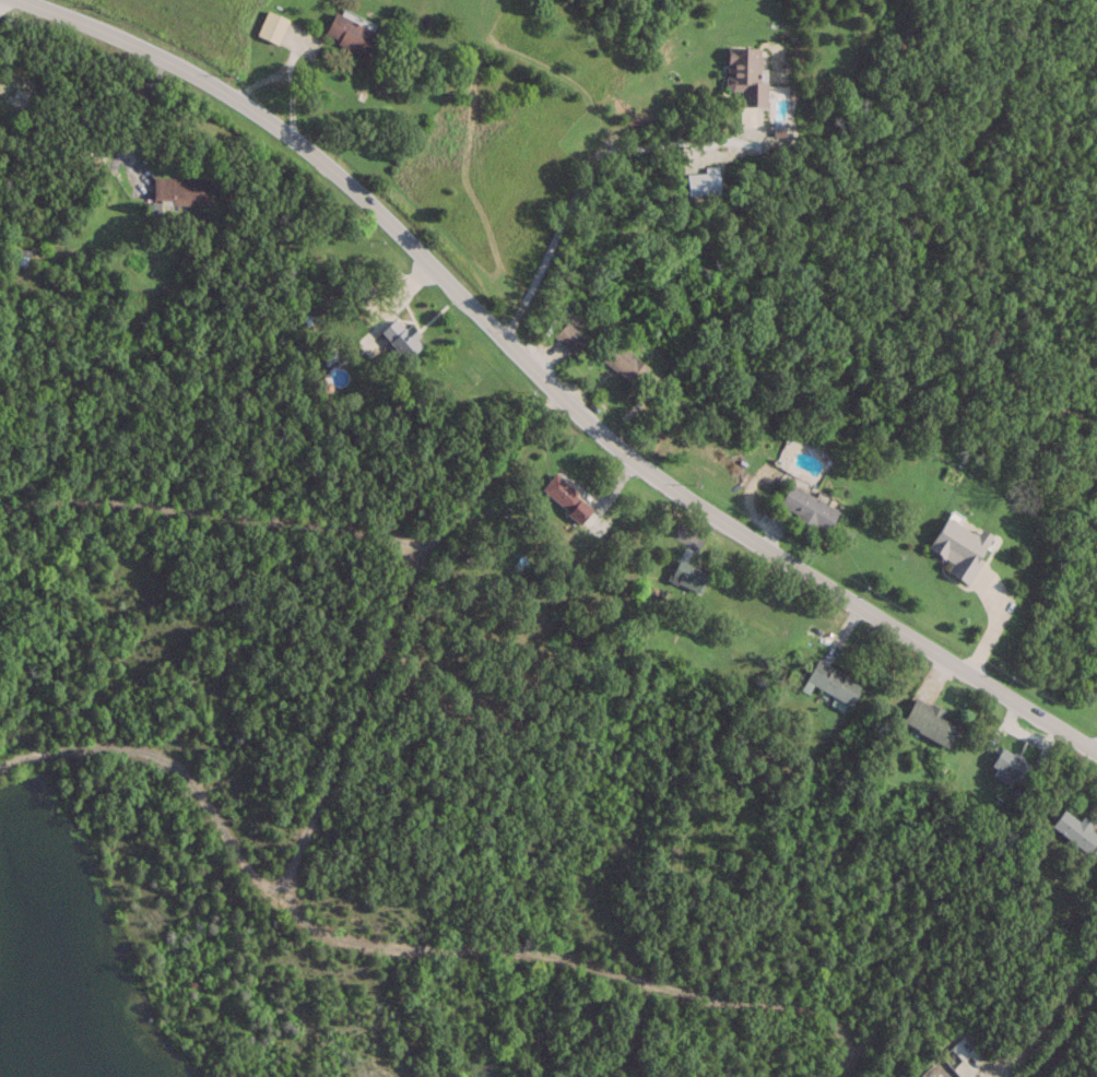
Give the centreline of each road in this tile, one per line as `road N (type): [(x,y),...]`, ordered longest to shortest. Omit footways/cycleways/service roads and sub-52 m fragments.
road 1 (tertiary): [(555,390),(285,130),(160,54),(18,0)]
road 2 (tertiary): [(1096,751),(644,468),(555,390)]
road 3 (residential): [(274,899),(339,936),(539,954),(675,1001),(793,1001),(840,1076)]
road 4 (residential): [(0,489),(44,480),(197,492),(429,543)]
road 5 (residential): [(274,899),(429,543)]
road 6 (residential): [(274,899),(193,783),(163,756),(66,747),(0,766)]

